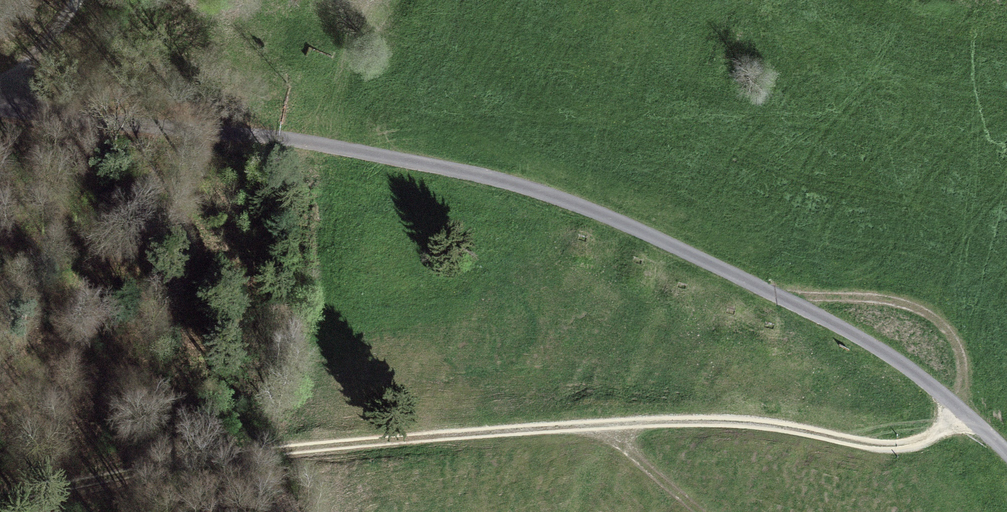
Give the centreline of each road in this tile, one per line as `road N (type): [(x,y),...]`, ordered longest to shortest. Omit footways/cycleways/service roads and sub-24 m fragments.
road 1 (track): [(0,105),(410,167),(533,200),(624,234),(873,354),(1006,460)]
road 2 (track): [(969,426),(888,455),(770,431),(330,443),(0,498)]
road 3 (track): [(76,0),(0,102)]

